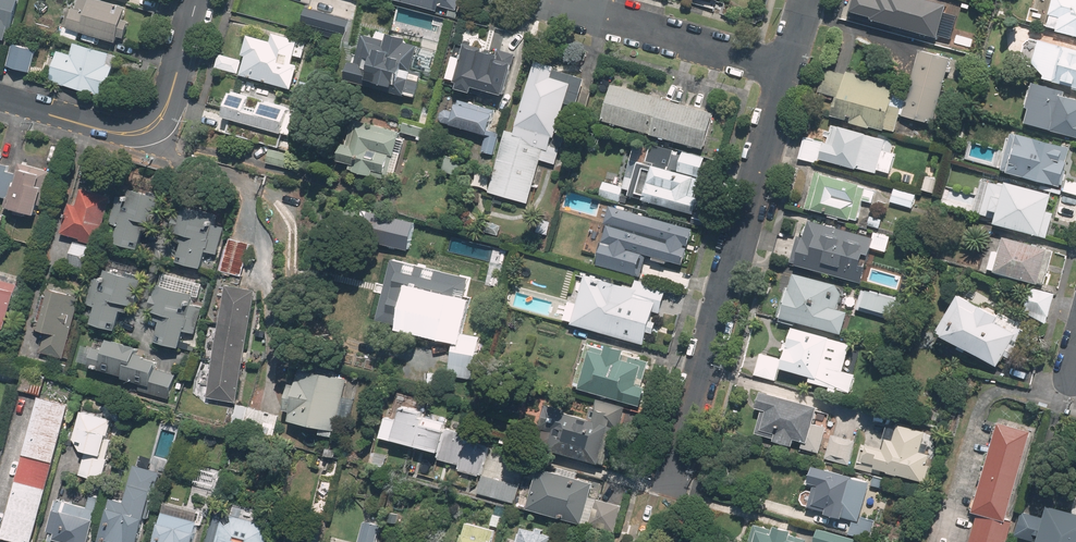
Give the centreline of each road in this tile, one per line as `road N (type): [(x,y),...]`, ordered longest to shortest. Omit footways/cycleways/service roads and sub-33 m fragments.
road 1 (residential): [(787,67),(669,493)]
road 2 (residential): [(787,67),(547,4)]
road 3 (residential): [(145,131),(114,133),(0,99)]
road 4 (residential): [(145,131),(164,113),(197,0)]

